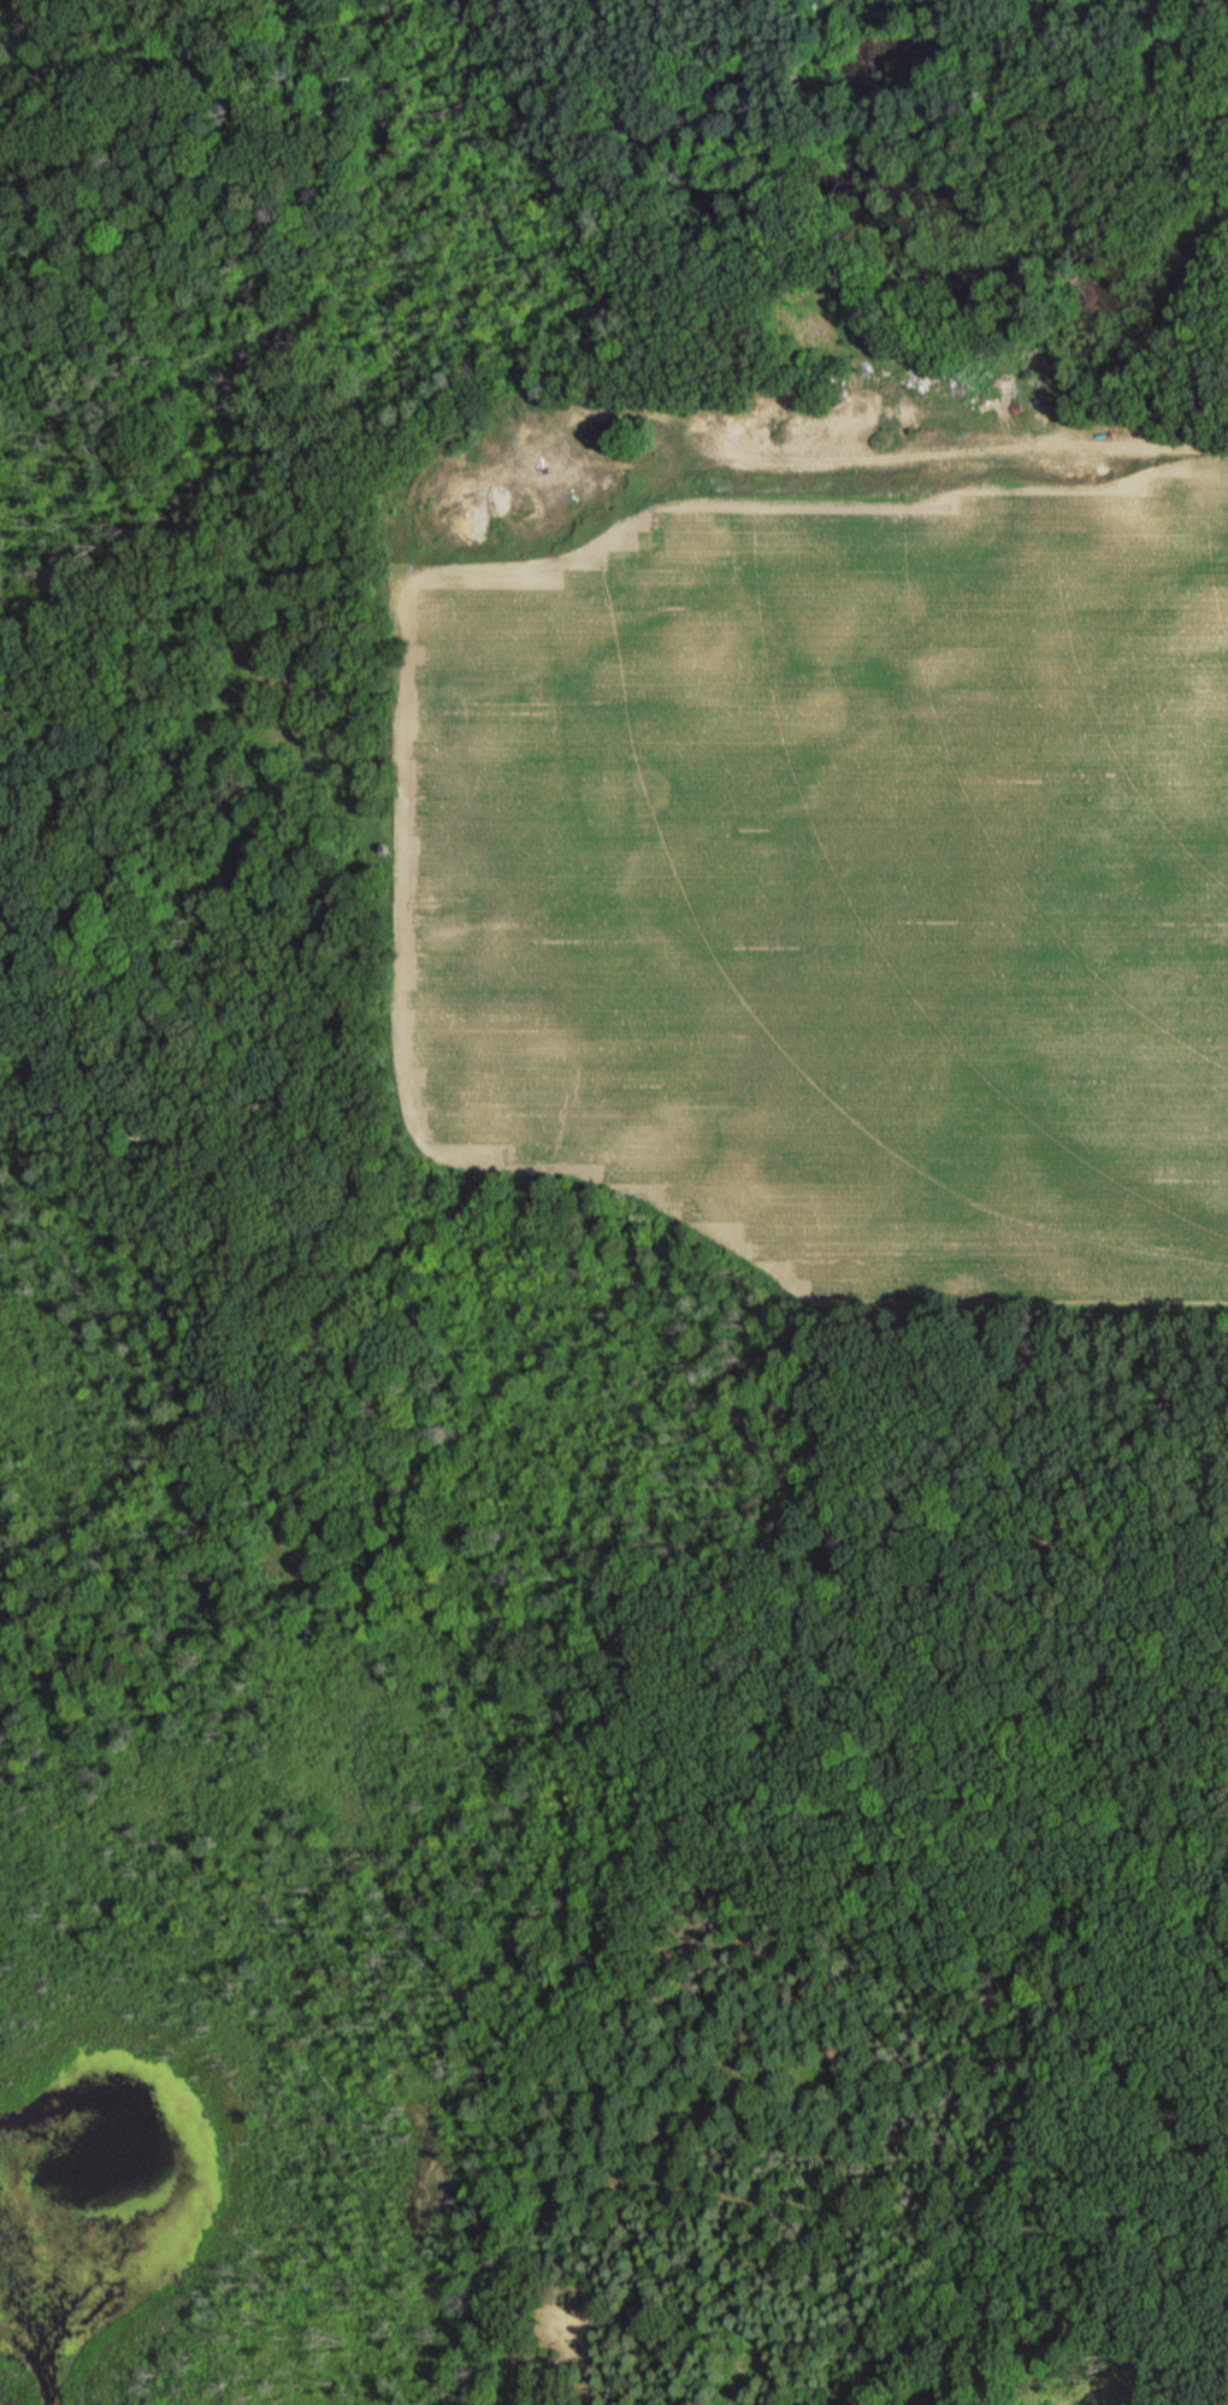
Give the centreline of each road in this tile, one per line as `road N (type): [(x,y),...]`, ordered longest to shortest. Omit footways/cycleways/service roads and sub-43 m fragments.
road 1 (track): [(1227,450),(951,418),(702,417)]

